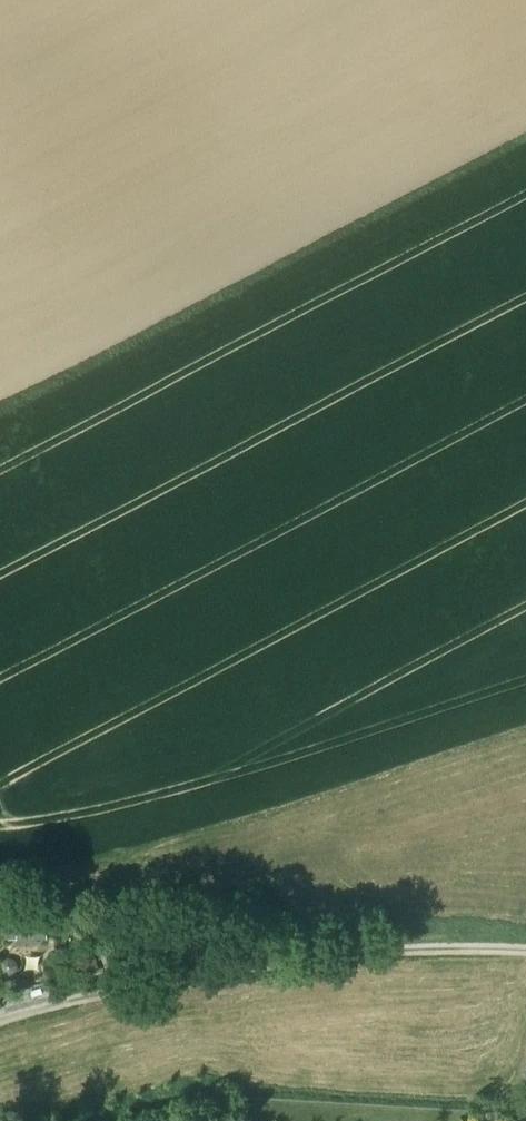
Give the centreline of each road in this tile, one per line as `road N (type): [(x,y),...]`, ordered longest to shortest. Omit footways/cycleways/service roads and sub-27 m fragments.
road 1 (track): [(525,124),(0,399)]
road 2 (unclassified): [(0,1015),(408,951),(525,950)]

